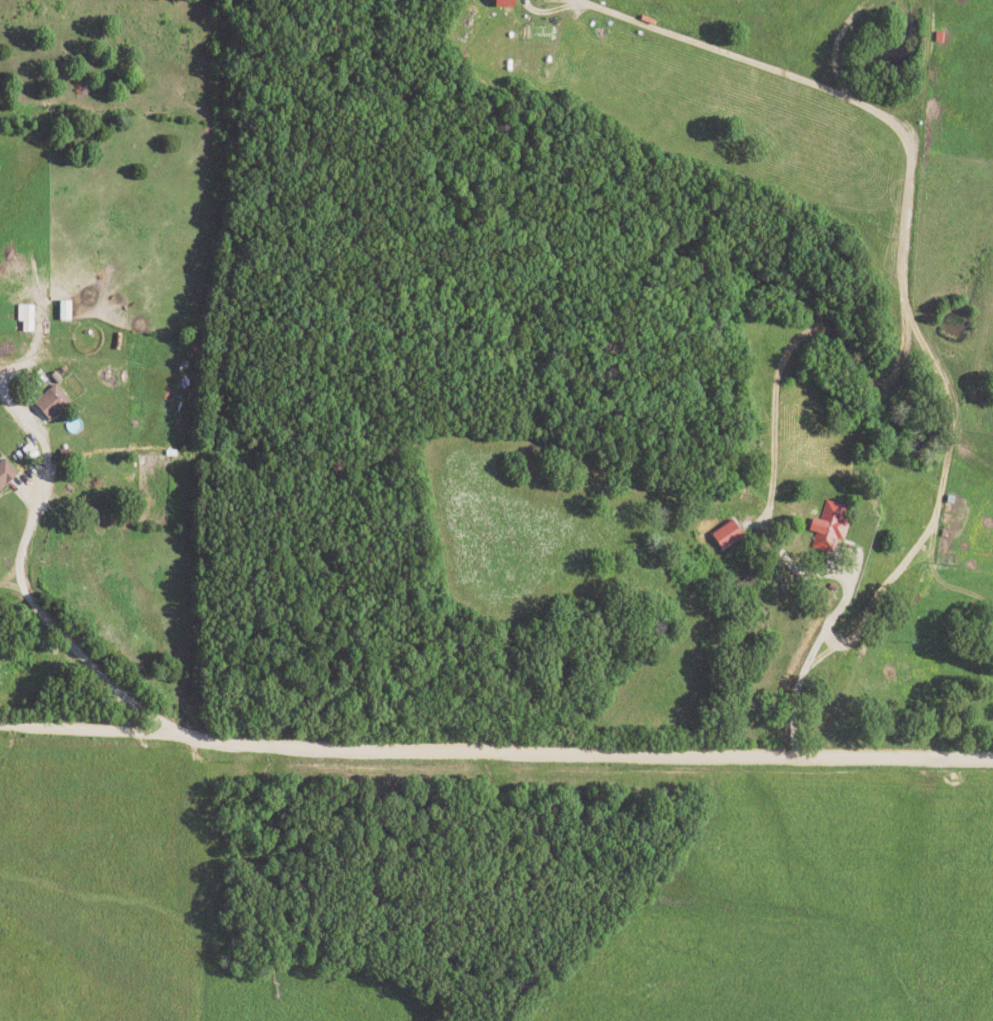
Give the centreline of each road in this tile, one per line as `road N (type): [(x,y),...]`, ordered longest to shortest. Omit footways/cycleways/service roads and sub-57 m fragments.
road 1 (residential): [(992,761),(218,746),(167,729),(0,726)]

